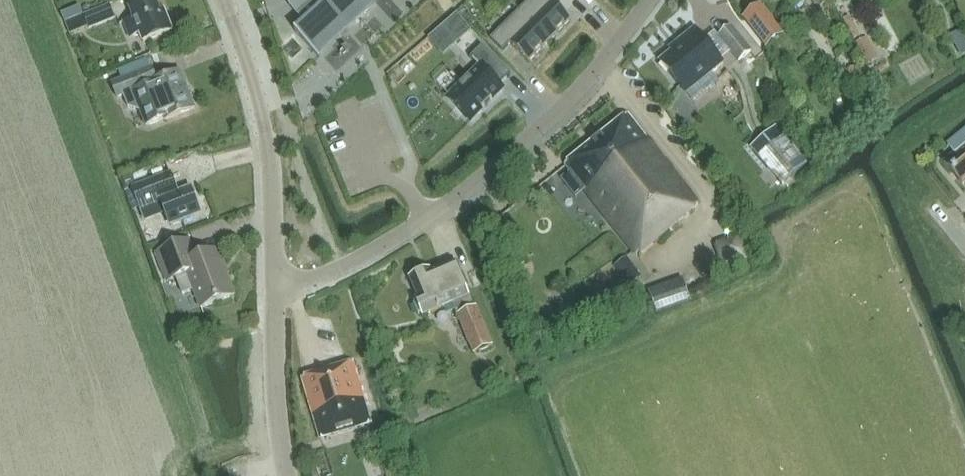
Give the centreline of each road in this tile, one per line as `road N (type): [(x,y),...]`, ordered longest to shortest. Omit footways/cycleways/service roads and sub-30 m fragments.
road 1 (residential): [(275,281),(319,276),(385,244),(483,177),(595,72),(650,0)]
road 2 (tertiary): [(275,281),(267,135),(223,0)]
road 3 (tertiary): [(284,464),(274,406),(275,281)]

